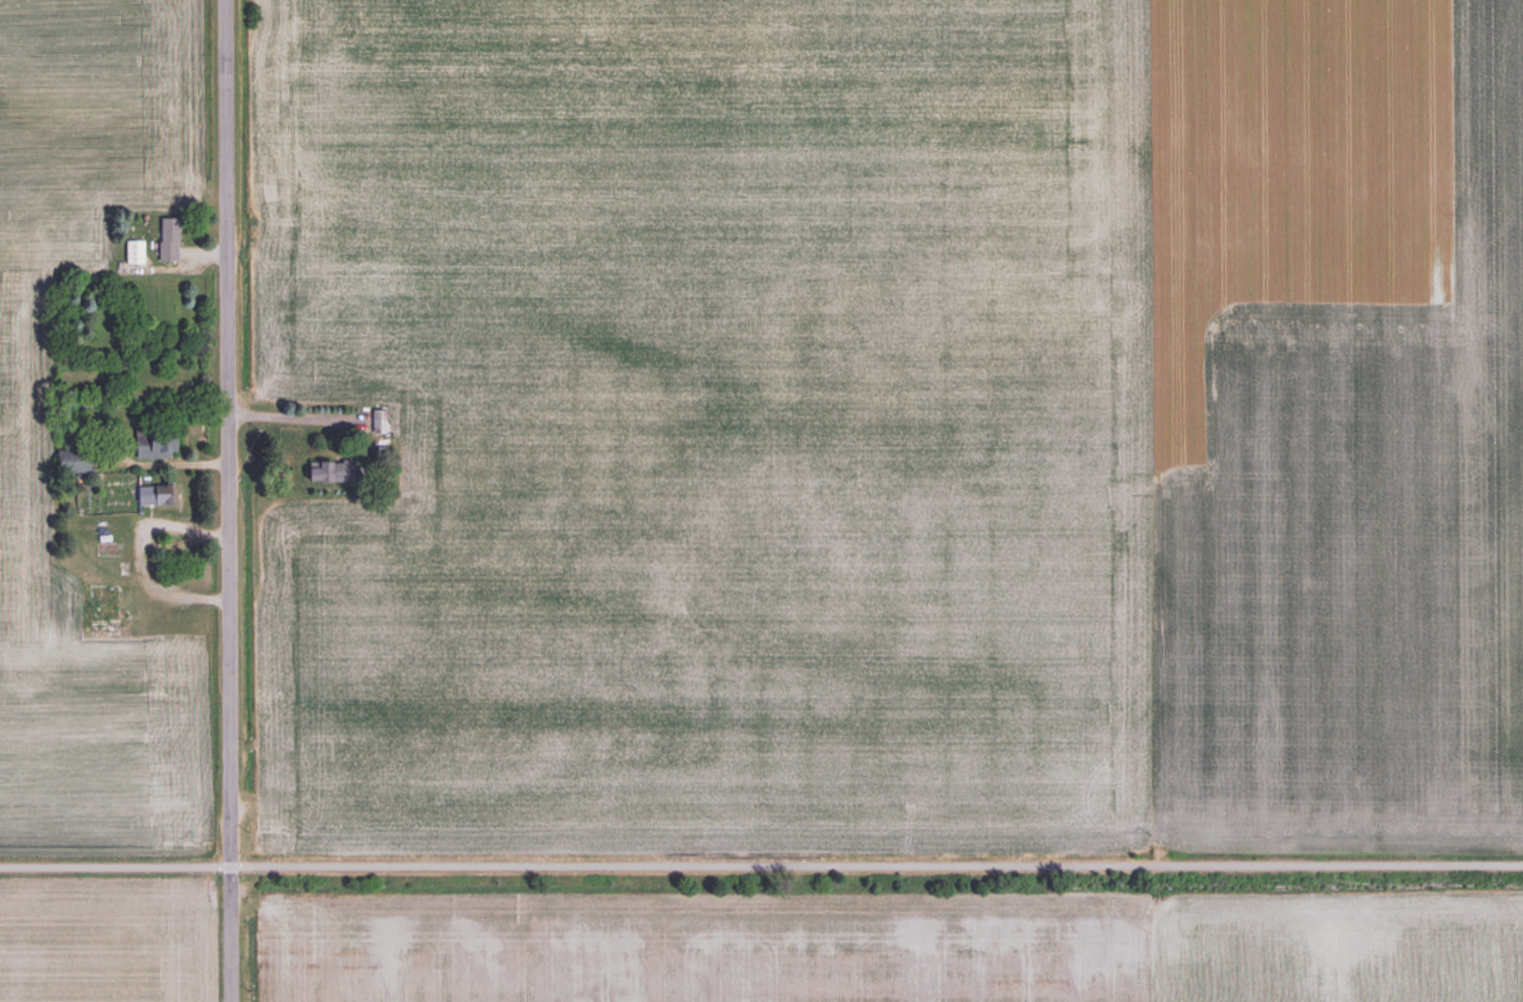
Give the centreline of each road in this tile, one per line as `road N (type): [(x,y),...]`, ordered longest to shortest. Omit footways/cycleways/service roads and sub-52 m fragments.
road 1 (residential): [(231,1001),(224,0)]

